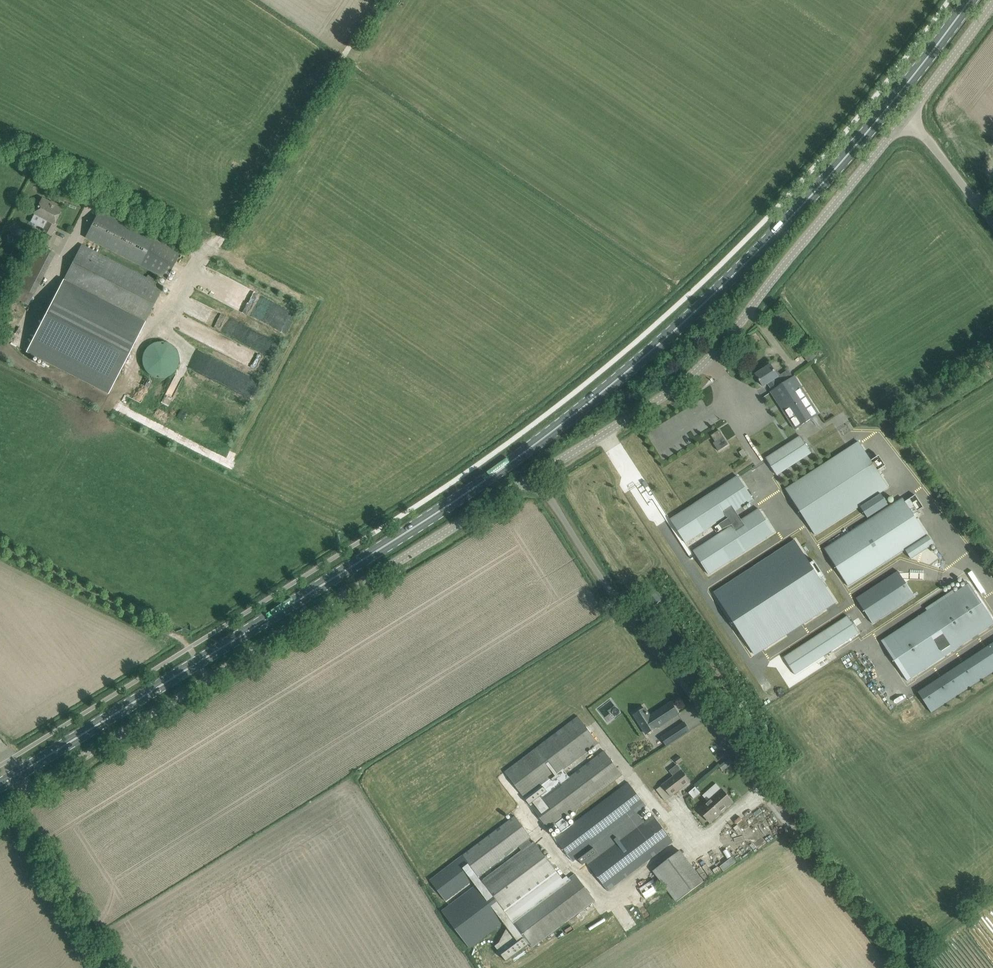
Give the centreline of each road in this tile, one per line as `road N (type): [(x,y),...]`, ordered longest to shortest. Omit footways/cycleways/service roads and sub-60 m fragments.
road 1 (primary): [(0,790),(479,487),(589,405),(783,230),(892,107),(970,0)]
road 2 (unclassified): [(0,810),(536,477)]
road 3 (unclassified): [(536,477),(663,399),(708,362),(911,122)]
road 4 (unclassified): [(536,477),(755,778)]
road 5 (unclassified): [(201,250),(0,146)]
road 6 (unclassified): [(911,122),(992,3)]
road 7 (unclassified): [(992,226),(911,122)]

